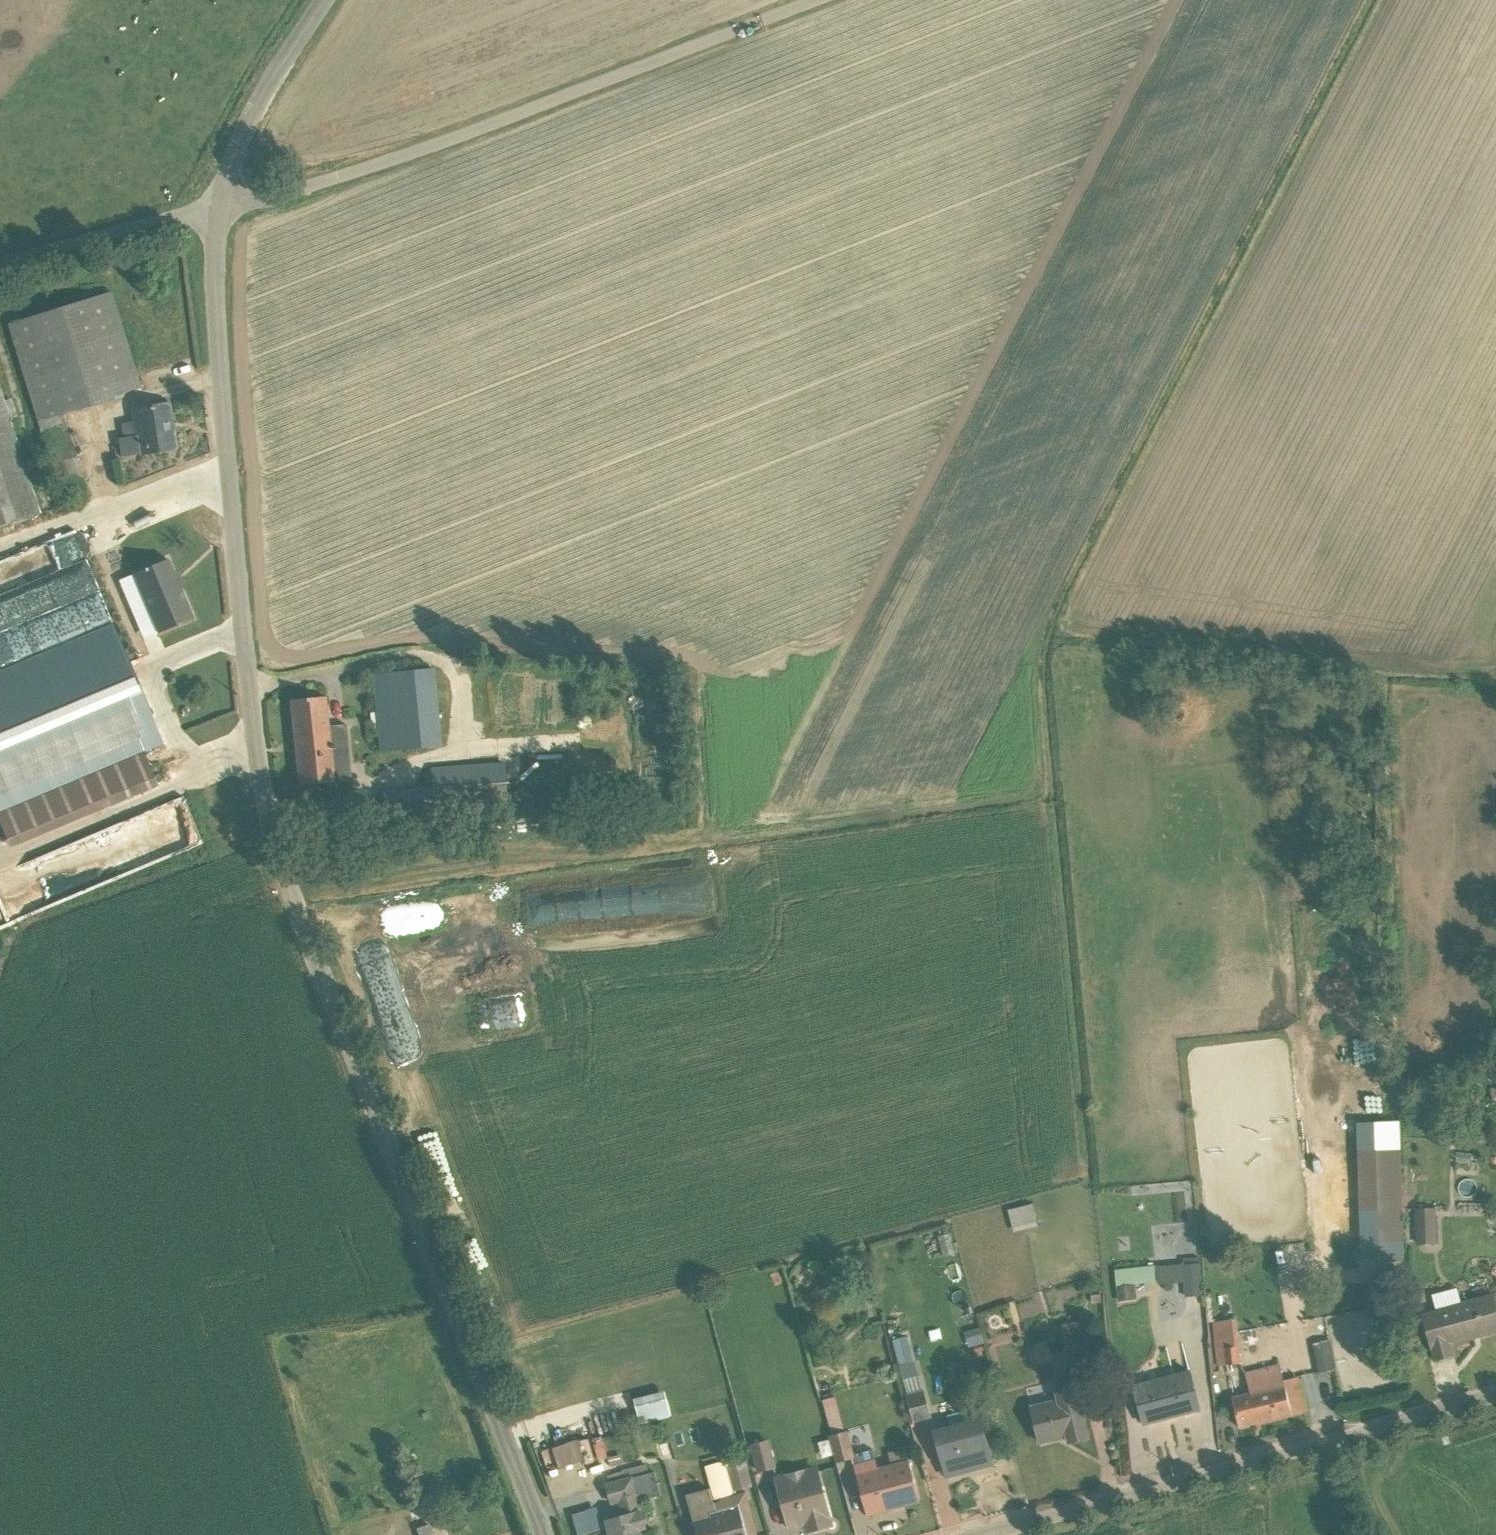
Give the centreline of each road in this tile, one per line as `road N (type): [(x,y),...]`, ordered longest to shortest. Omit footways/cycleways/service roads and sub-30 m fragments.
road 1 (unclassified): [(543,1534),(273,843),(225,452),(219,206)]
road 2 (unclassified): [(814,0),(323,183),(219,206)]
road 3 (unclassified): [(1495,1396),(976,1534)]
road 4 (unclassified): [(219,206),(258,103),(323,0)]
road 5 (unclassified): [(0,268),(219,206)]

